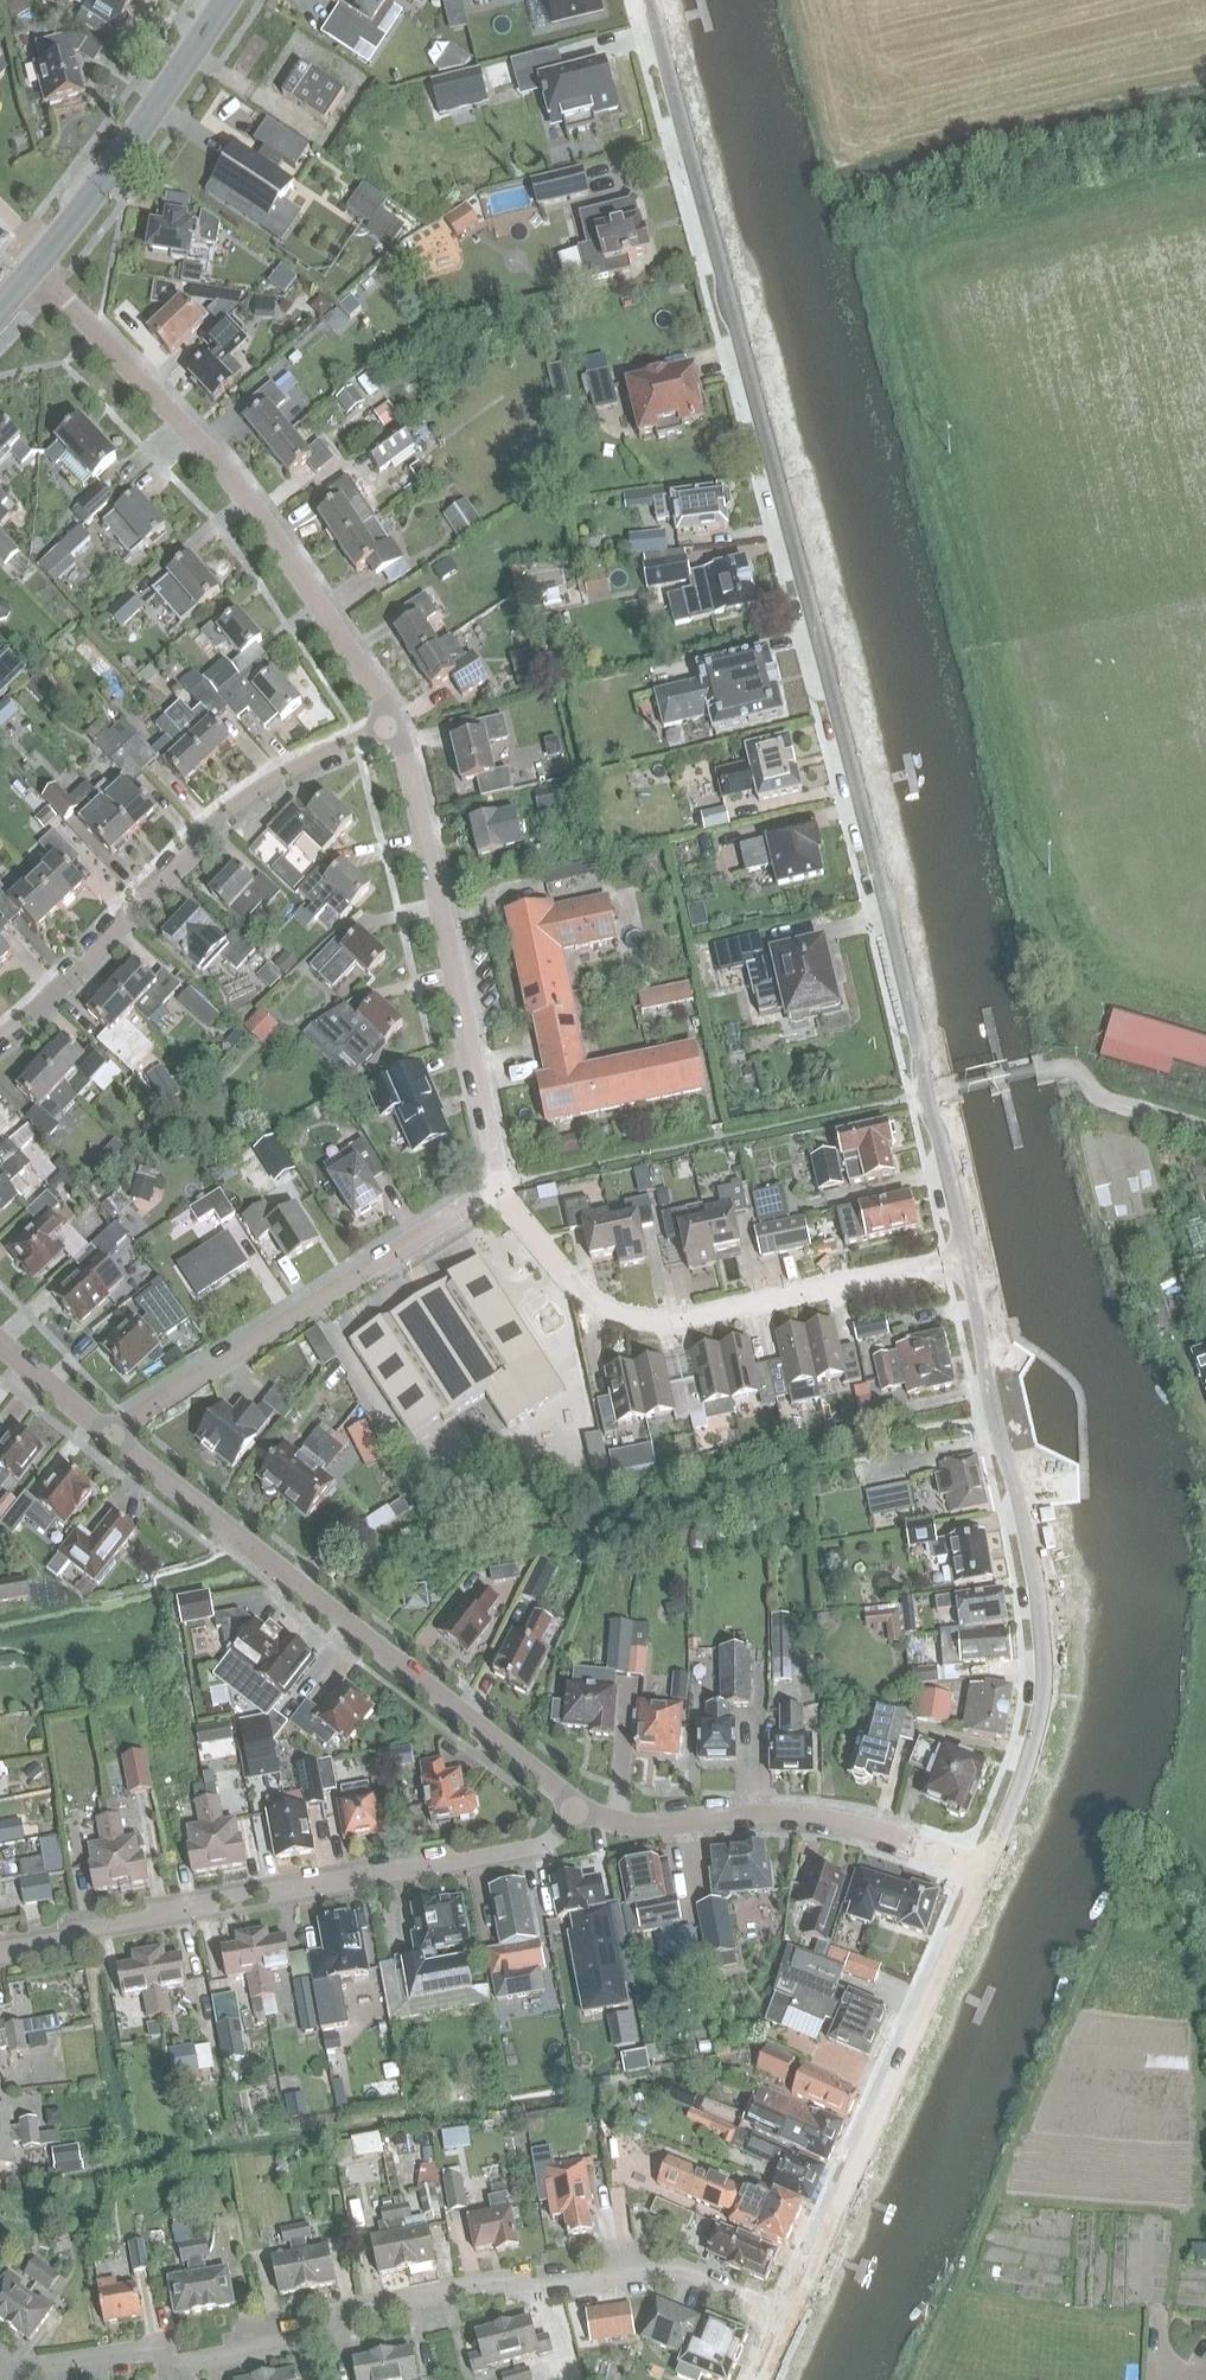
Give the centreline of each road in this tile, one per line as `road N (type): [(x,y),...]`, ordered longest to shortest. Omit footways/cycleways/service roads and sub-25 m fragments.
road 1 (unclassified): [(964,1259),(914,1027),(653,0)]
road 2 (residential): [(10,2372),(153,2350),(185,2364),(323,2339),(352,2313),(500,2280),(536,2290),(679,2270),(790,2315)]
road 3 (unclassified): [(985,1869),(1026,1761),(1041,1645),(964,1259)]
road 4 (residential): [(0,1944),(544,1844),(573,1810)]
road 5 (residential): [(573,1810),(112,1431)]
road 6 (residential): [(392,723),(258,506),(35,265)]
road 7 (residential): [(964,1259),(673,1321),(643,1320),(600,1307),(566,1276),(501,1187)]
road 8 (residential): [(0,1035),(28,1017),(198,839),(292,765),(392,723)]
road 9 (unclassified): [(790,2315),(985,1869)]
road 10 (residential): [(501,1187),(412,782),(392,723)]
road 11 (unclassified): [(112,1431),(501,1187)]
road 12 (residential): [(985,1869),(848,1824),(773,1815),(629,1823),(573,1810)]
road 13 (secondary): [(44,254),(224,0)]
road 14 (residential): [(112,1431),(0,1340)]

